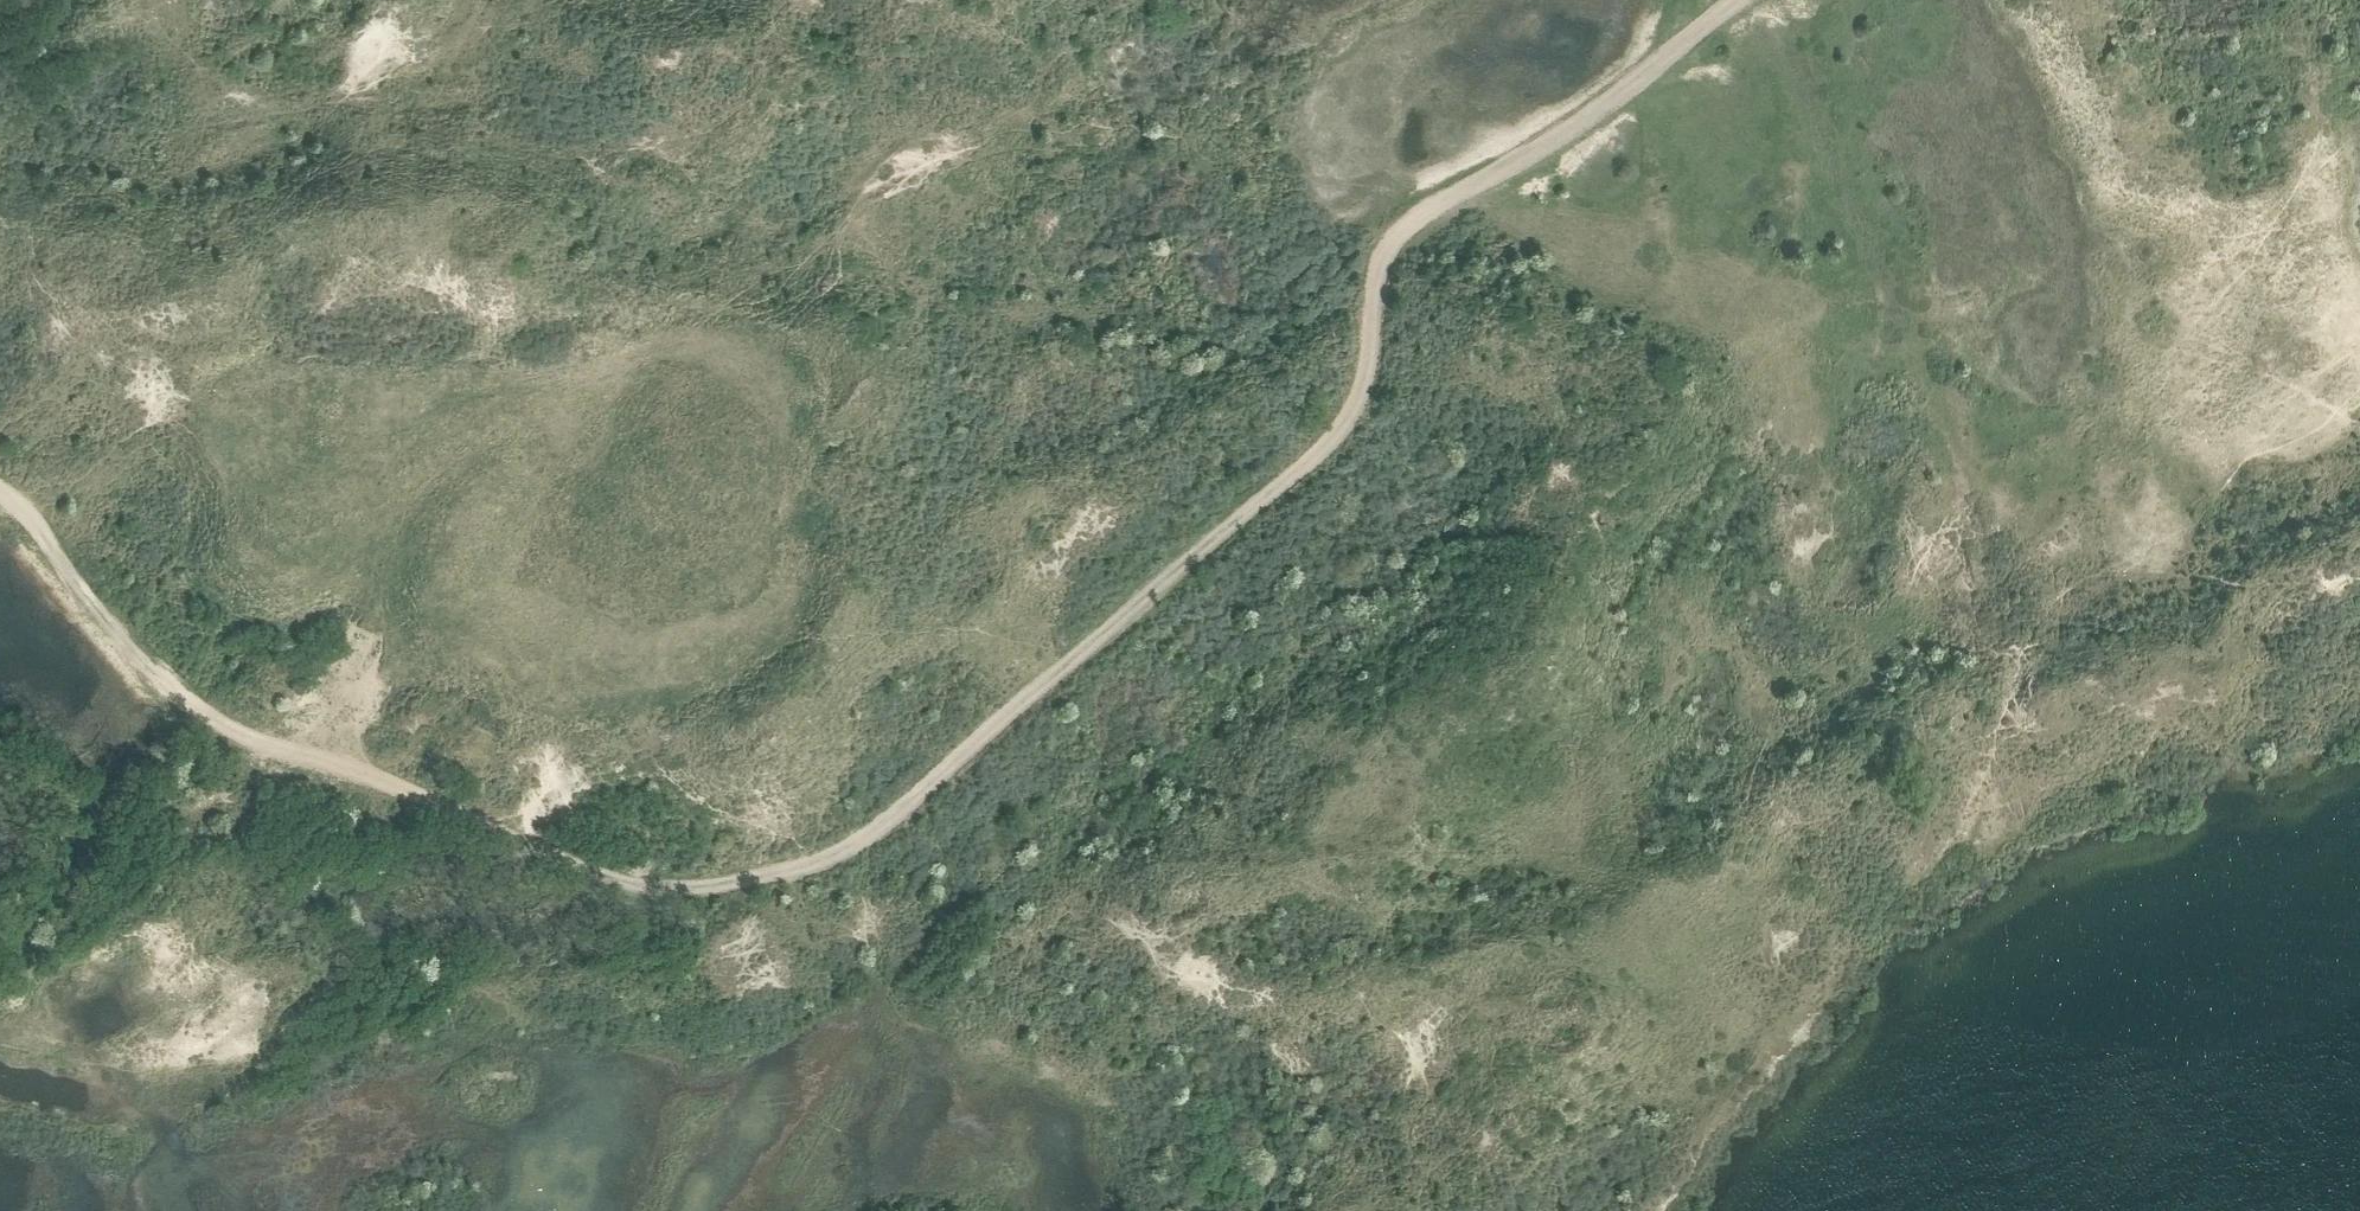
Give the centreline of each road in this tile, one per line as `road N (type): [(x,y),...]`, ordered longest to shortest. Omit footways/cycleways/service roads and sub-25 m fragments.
road 1 (track): [(1740,0),(1564,128),(1417,217),(1387,256),(1377,285),(1359,398),(1307,462),(939,779),(862,839),(800,869),(701,886),(626,883),(544,855),(386,778),(215,722),(152,679),(27,506),(0,487)]

